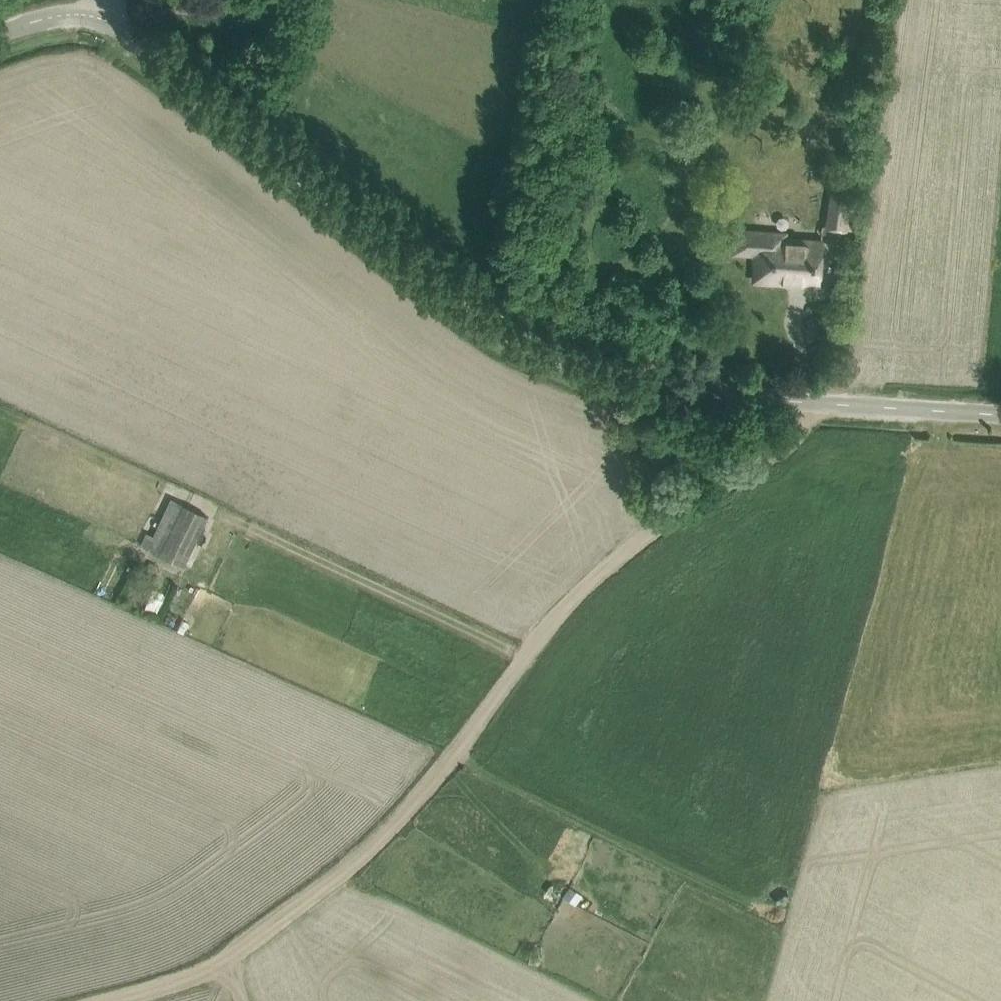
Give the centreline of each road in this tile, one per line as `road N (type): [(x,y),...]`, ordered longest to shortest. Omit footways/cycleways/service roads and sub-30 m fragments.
road 1 (unclassified): [(1000,403),(572,373),(486,328),(127,33),(72,16),(26,21),(0,35)]
road 2 (track): [(101,1000),(239,950),(356,869),(543,633),(652,520),(823,409),(828,394)]

